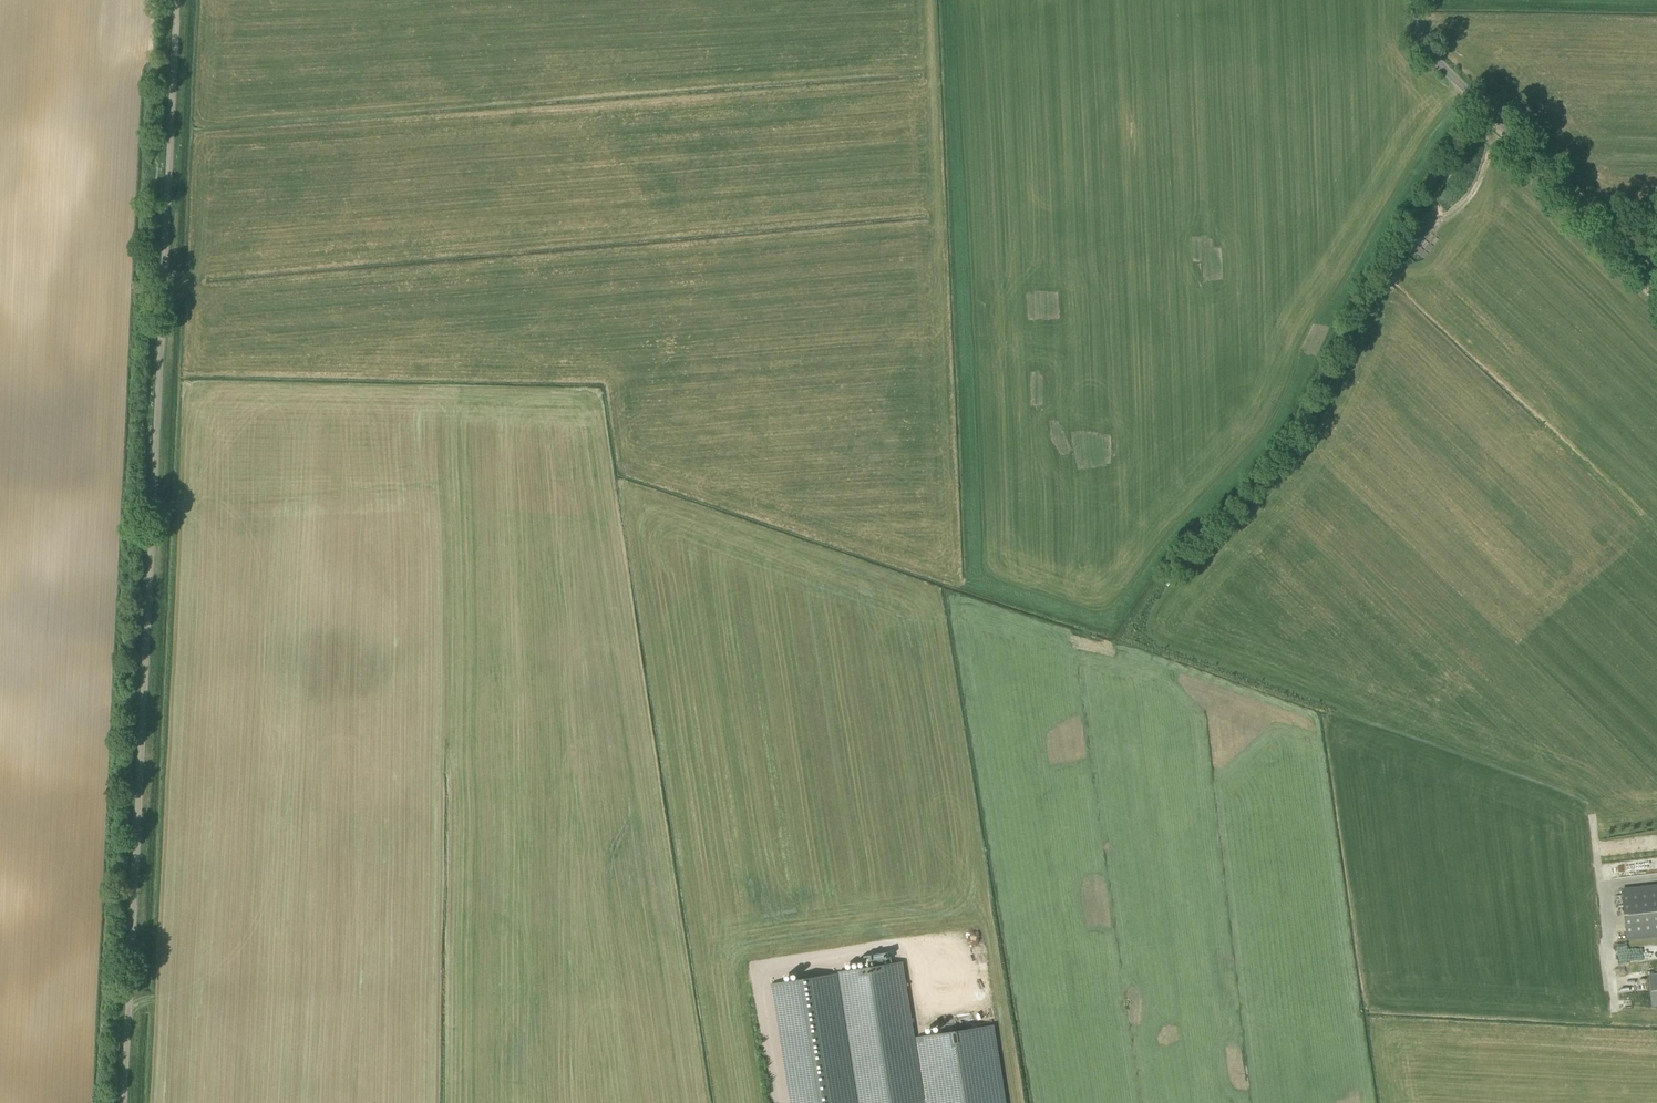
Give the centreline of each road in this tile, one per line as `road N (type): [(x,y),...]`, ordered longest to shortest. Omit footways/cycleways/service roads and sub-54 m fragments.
road 1 (unclassified): [(119,1102),(174,0)]
road 2 (unclassified): [(1656,264),(1422,36),(1413,0)]

